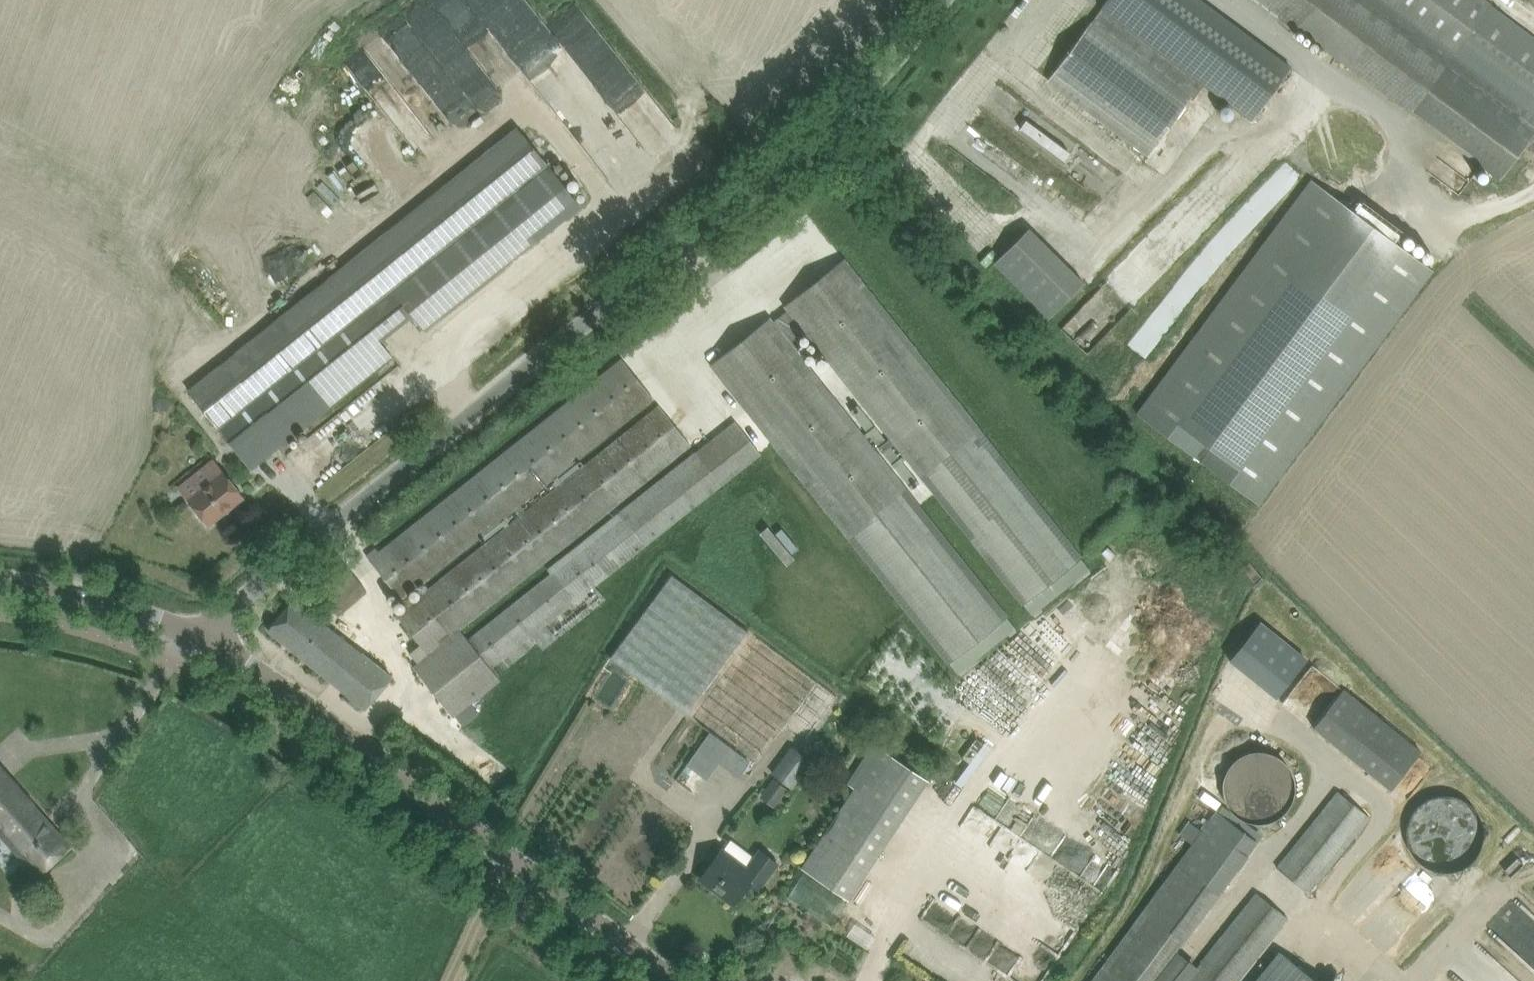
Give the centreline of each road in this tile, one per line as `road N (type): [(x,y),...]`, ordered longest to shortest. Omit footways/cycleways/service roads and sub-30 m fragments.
road 1 (unclassified): [(195,628),(820,140),(939,0)]
road 2 (tertiary): [(195,628),(293,688),(680,980)]
road 3 (tertiary): [(0,575),(81,587),(195,628)]

